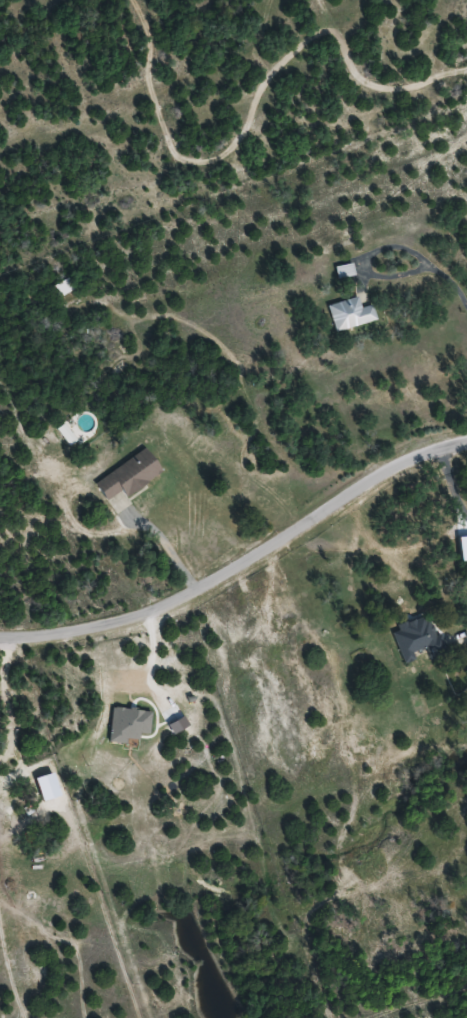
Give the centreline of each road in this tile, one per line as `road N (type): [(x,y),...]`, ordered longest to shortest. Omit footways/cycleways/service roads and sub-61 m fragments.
road 1 (residential): [(0,631),(109,619),(170,601),(396,461),(466,437)]

